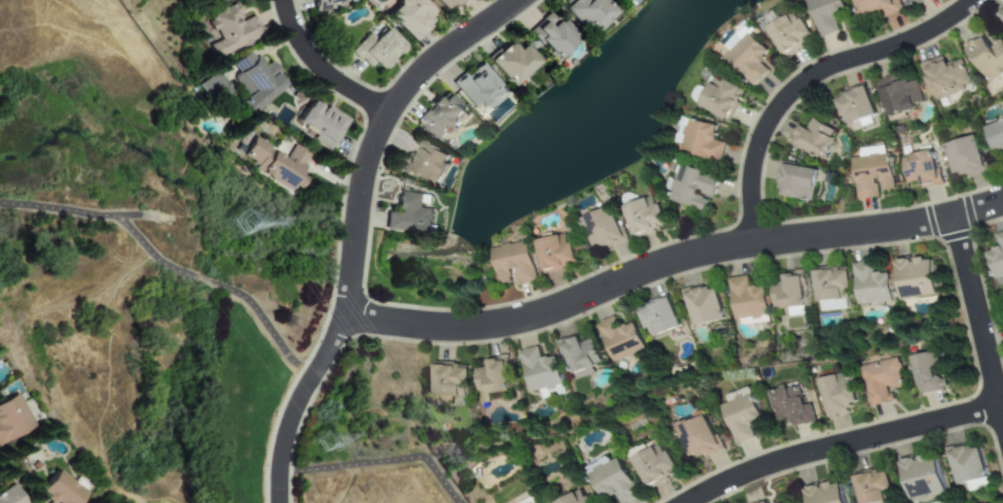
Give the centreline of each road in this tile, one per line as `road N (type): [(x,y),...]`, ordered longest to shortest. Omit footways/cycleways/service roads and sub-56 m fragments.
road 1 (residential): [(350,318),(458,330),(516,323),(698,253),(757,239),(883,231),(1002,199)]
road 2 (residential): [(350,318),(361,199),(390,116),(435,63),(525,0)]
road 3 (residential): [(974,0),(938,27),(813,75),(788,99),(754,166),(757,239)]
road 4 (residential): [(682,502),(748,470),(996,404)]
road 5 (residential): [(951,217),(1002,426)]
road 6 (residential): [(350,318),(291,428),(281,502)]
road 7 (residential): [(287,0),(315,61),(390,116)]

